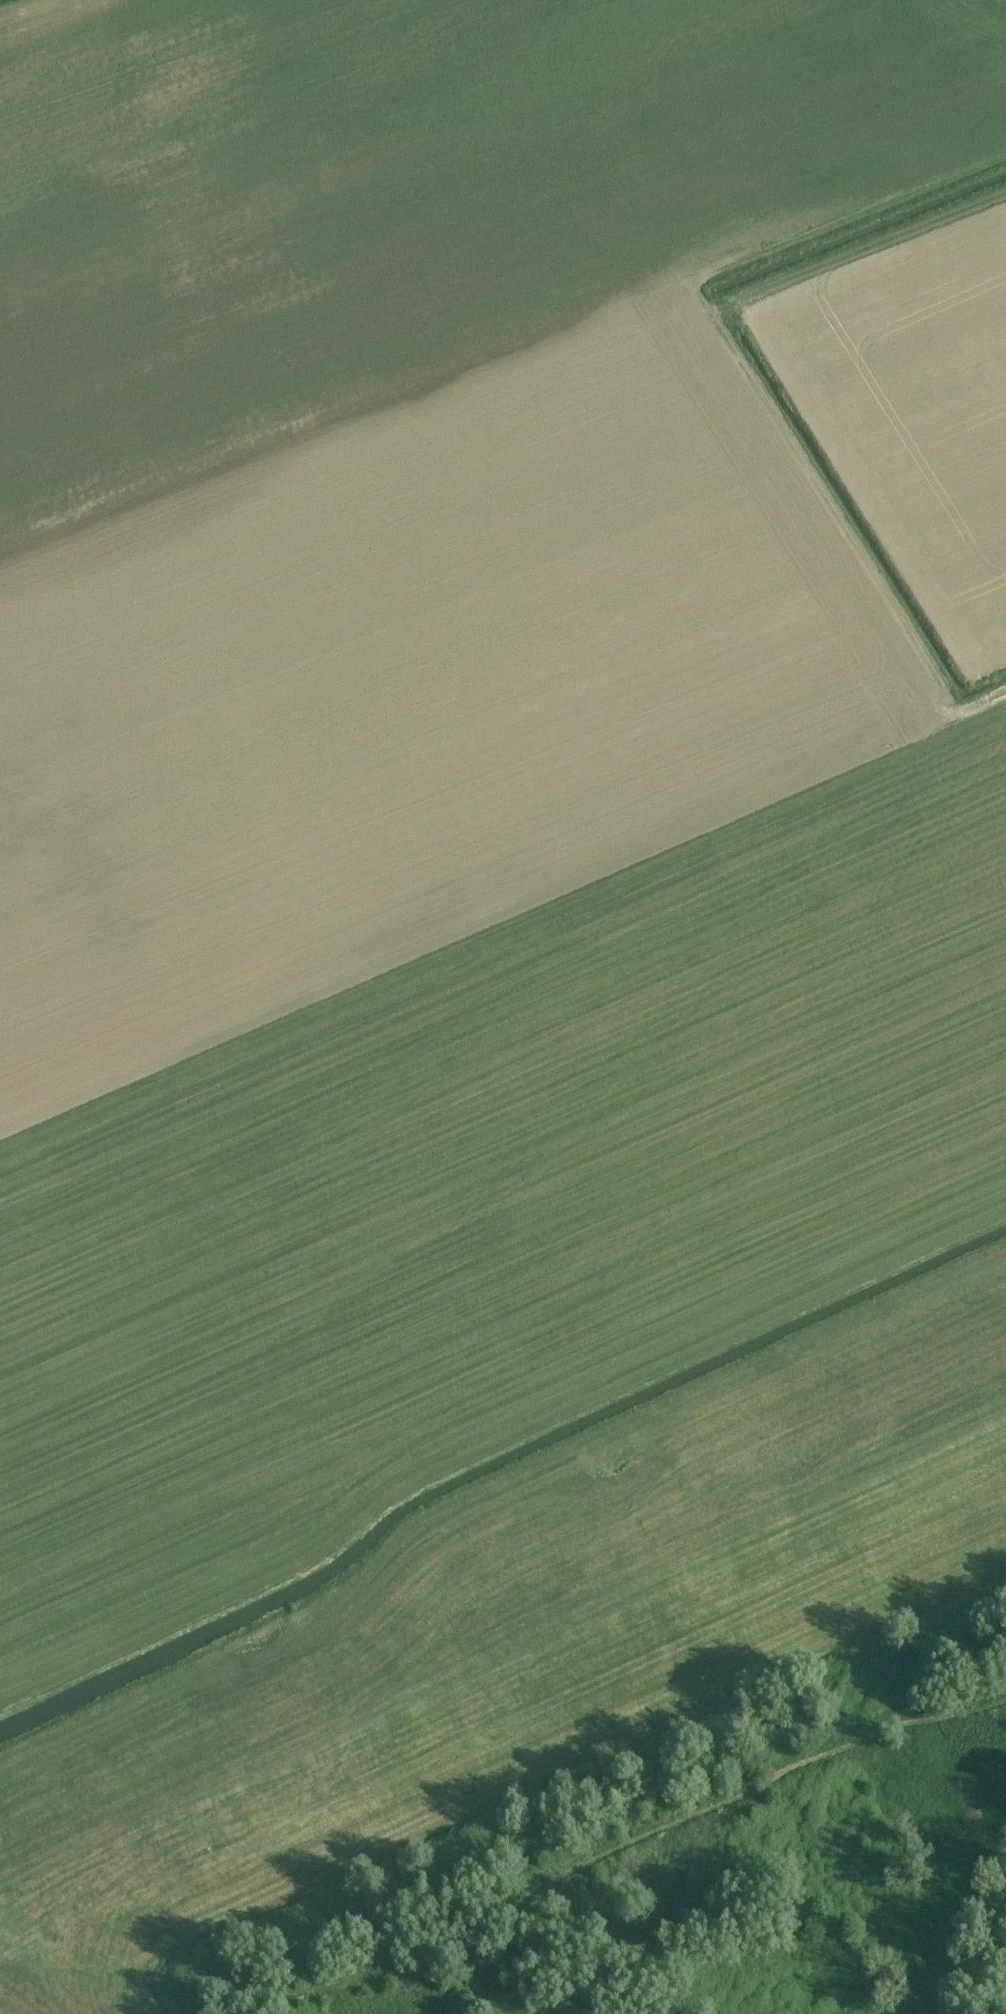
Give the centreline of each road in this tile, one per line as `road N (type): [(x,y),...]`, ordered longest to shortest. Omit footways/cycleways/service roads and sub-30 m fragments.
road 1 (track): [(717,307),(1005,193)]

